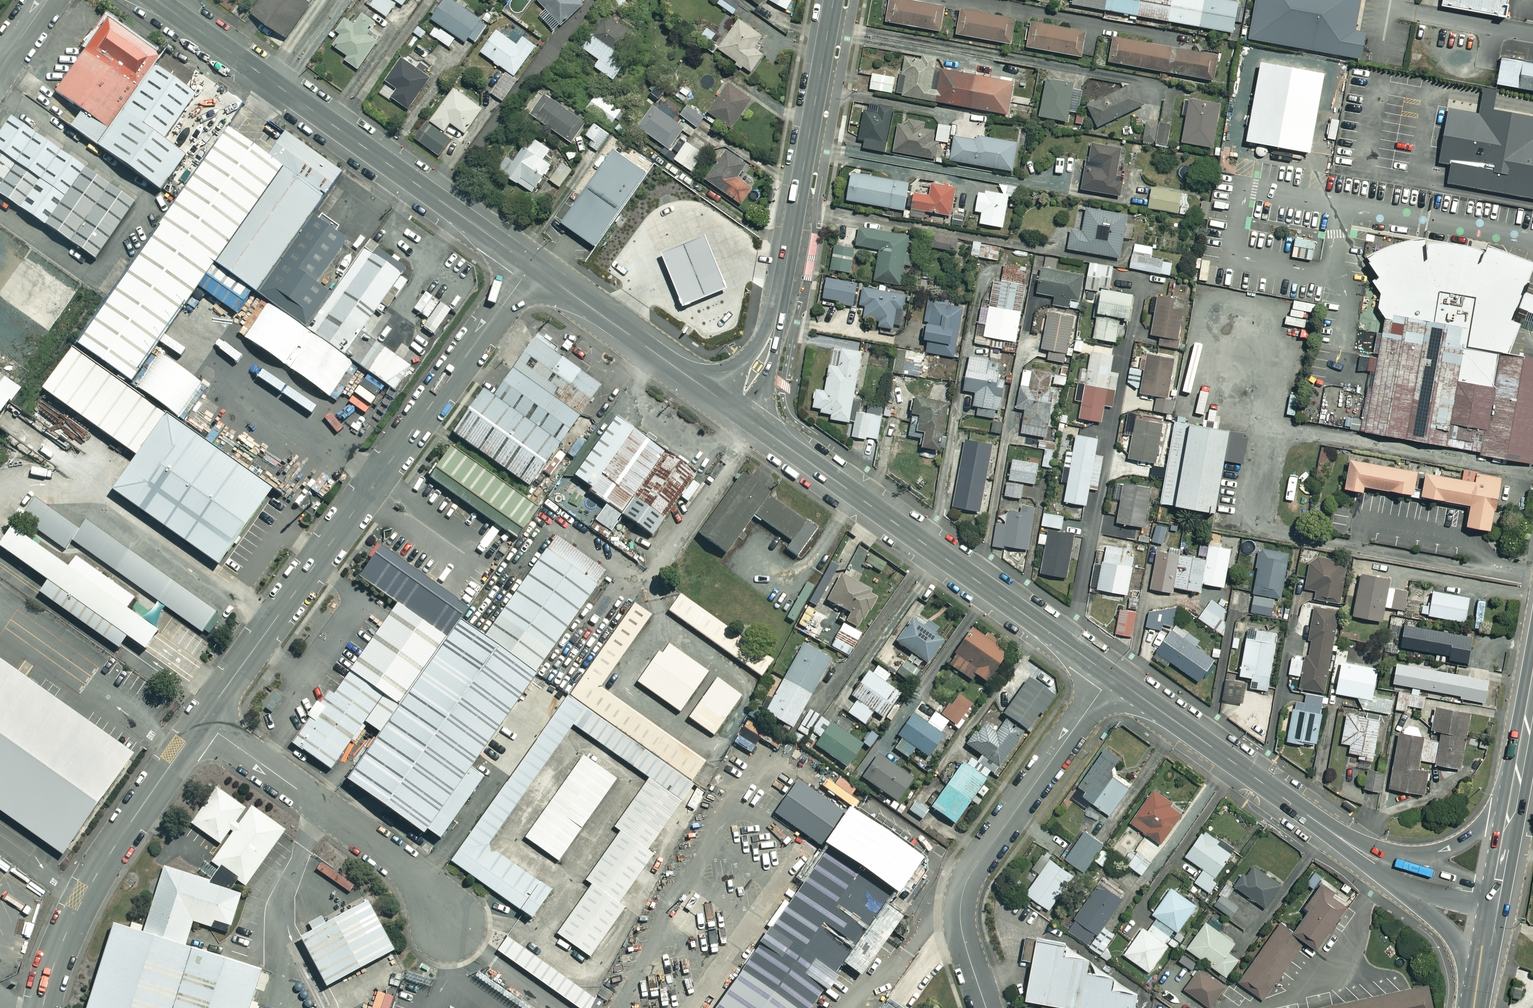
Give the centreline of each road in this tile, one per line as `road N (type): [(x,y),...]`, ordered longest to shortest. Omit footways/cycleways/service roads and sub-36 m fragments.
road 1 (tertiary): [(202,721),(531,266)]
road 2 (secondary): [(156,0),(531,266)]
road 3 (secondary): [(749,420),(1112,676)]
road 4 (unclassified): [(986,1007),(961,930),(964,887),(1112,676)]
road 5 (unclassified): [(449,931),(419,875),(202,721)]
road 6 (tertiary): [(43,1007),(81,901),(202,721)]
road 7 (residential): [(776,319),(834,0)]
road 8 (secondary): [(1112,676),(1318,820)]
road 9 (trunk): [(1318,820),(1389,852),(1423,854),(1460,843),(1514,795)]
road 10 (secondary): [(1480,971),(1430,912),(1318,820)]
road 11 (secondary): [(531,266),(710,392)]
road 12 (secondary): [(1318,820),(1407,874),(1494,900)]

